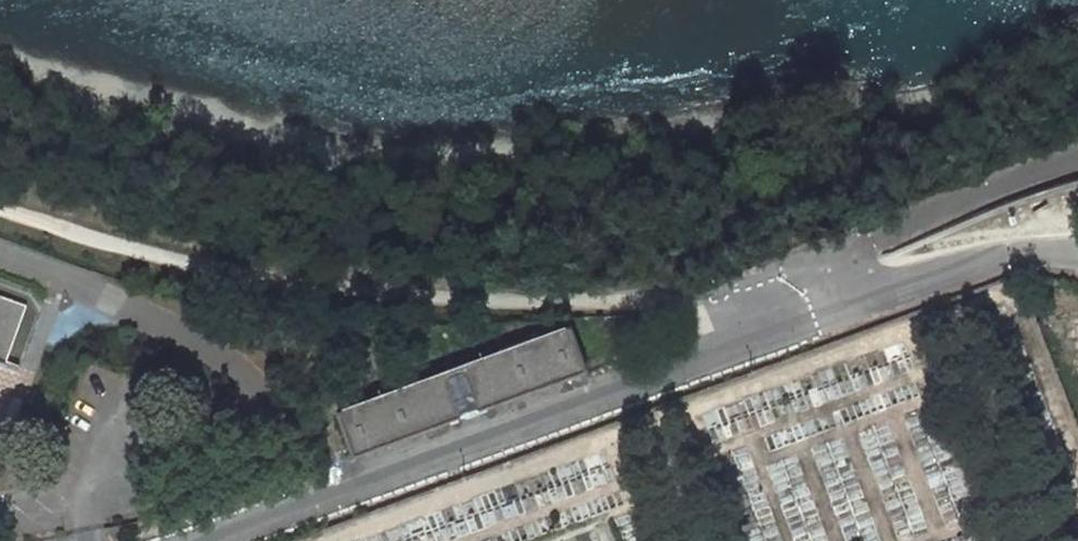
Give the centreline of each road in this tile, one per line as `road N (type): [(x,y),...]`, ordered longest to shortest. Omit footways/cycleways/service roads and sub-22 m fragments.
road 1 (residential): [(787,327),(206,540)]

